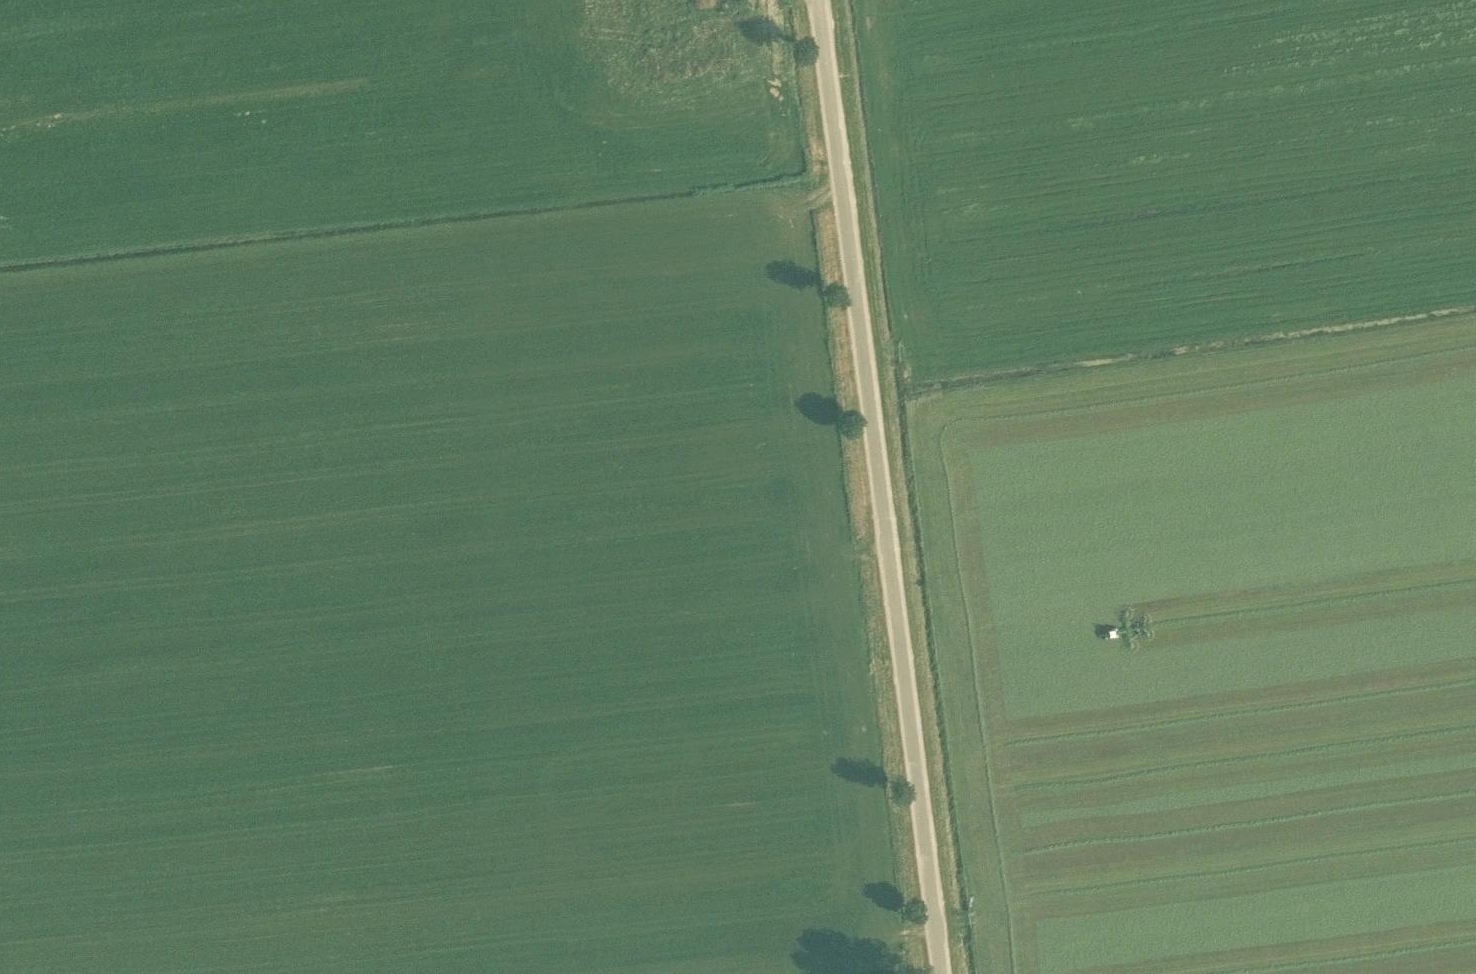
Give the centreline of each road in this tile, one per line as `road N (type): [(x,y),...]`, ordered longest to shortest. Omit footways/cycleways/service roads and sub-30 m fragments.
road 1 (unclassified): [(948,973),(831,0)]

